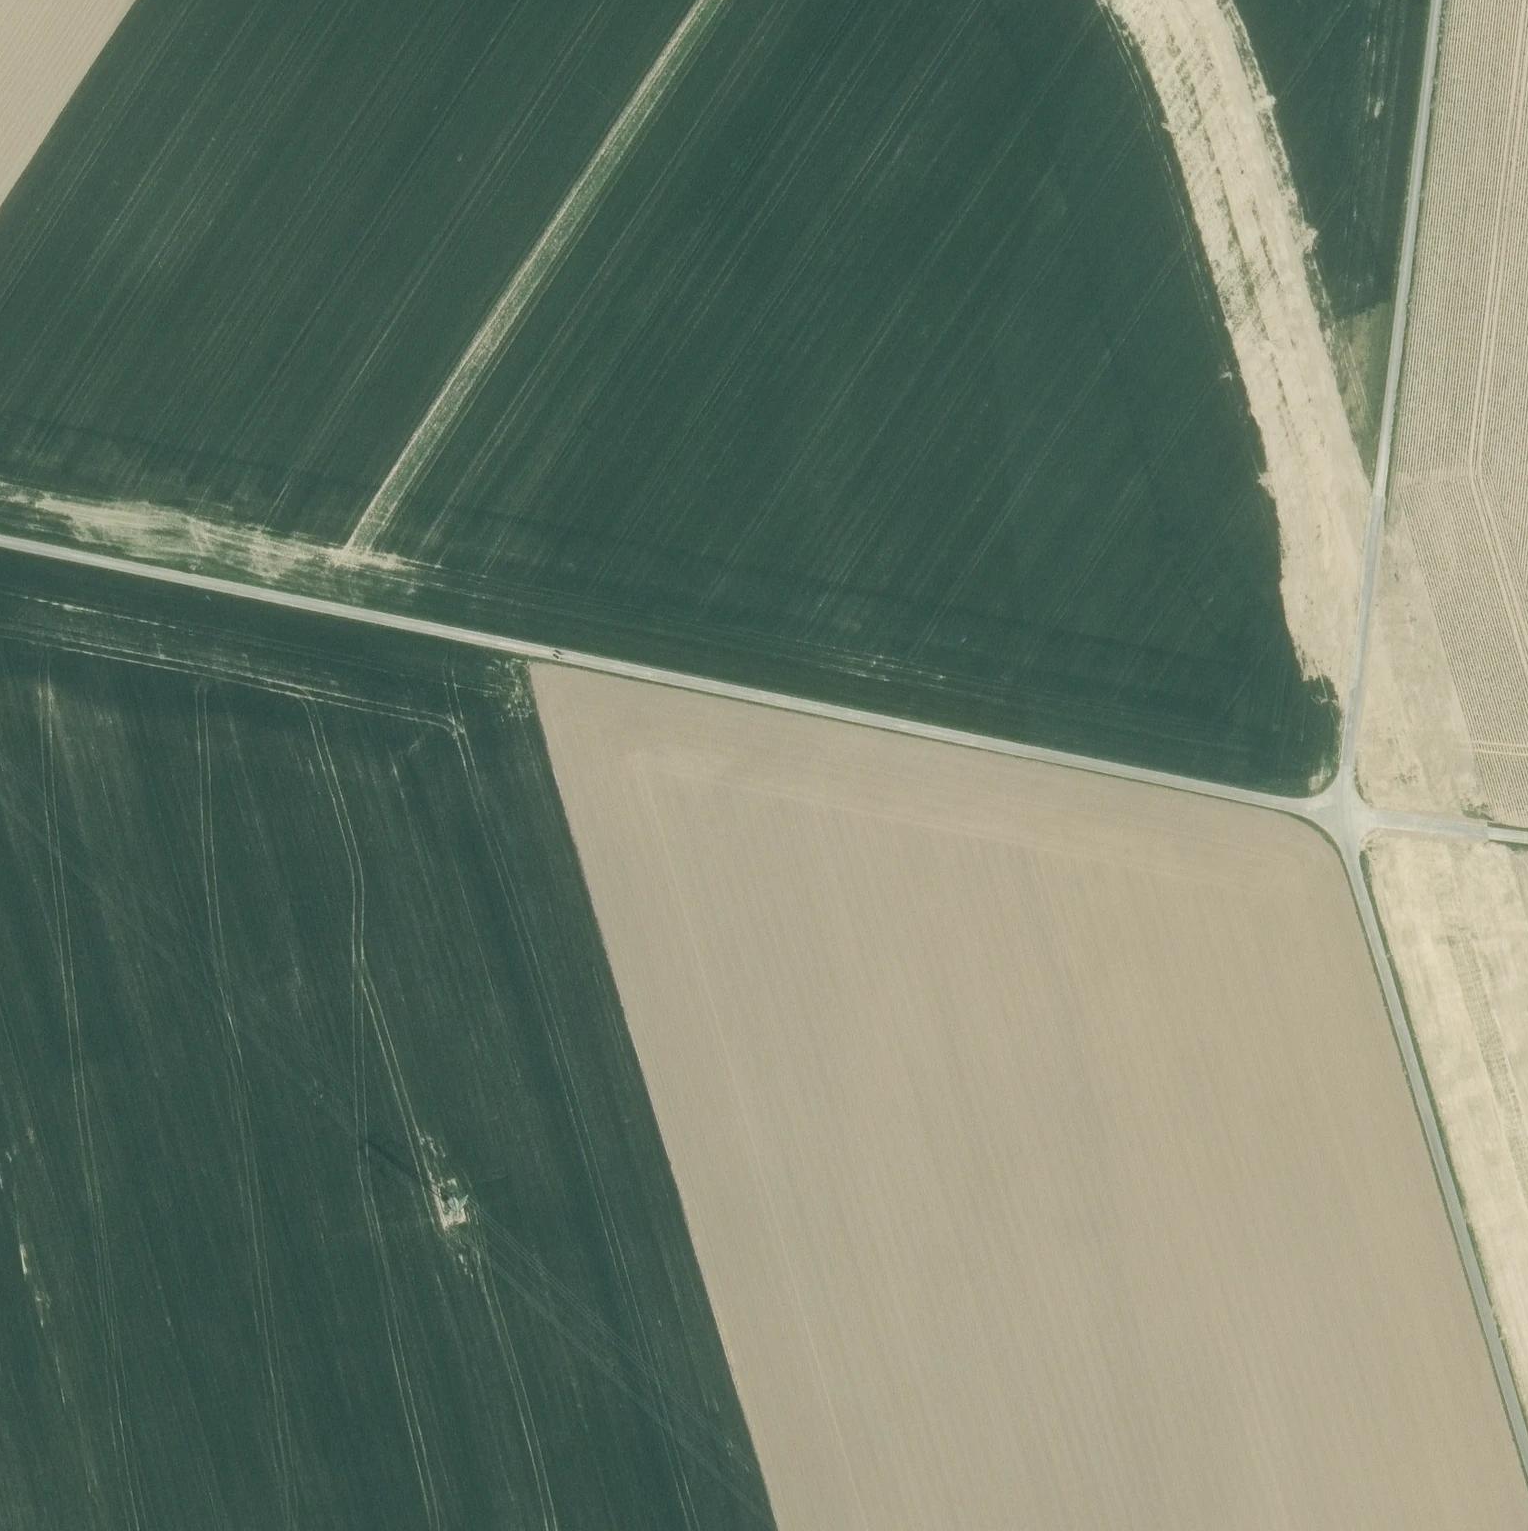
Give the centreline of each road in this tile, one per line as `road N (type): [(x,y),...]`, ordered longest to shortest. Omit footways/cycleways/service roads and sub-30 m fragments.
road 1 (unclassified): [(0,539),(1342,813)]
road 2 (unclassified): [(1439,0),(1342,813)]
road 3 (unclassified): [(1342,813),(1527,1451)]
road 4 (track): [(1527,836),(1342,813)]

